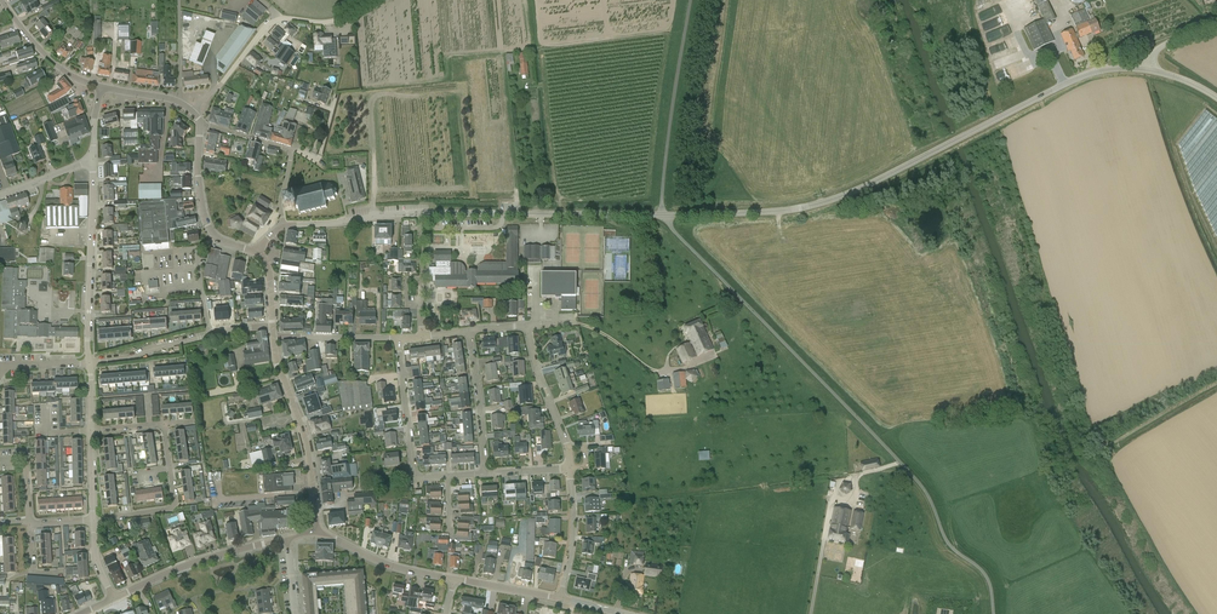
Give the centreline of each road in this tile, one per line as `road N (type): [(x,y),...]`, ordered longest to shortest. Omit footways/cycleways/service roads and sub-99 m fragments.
road 1 (residential): [(663,214),(922,489),(944,537),(988,580),(992,613)]
road 2 (tertiary): [(663,214),(828,202),(1073,80),(1148,69)]
road 3 (tertiary): [(663,214),(420,213)]
road 4 (residential): [(193,113),(275,20),(330,21),(368,0)]
road 5 (residential): [(690,0),(663,214)]
road 6 (residential): [(90,363),(93,160)]
road 7 (tertiary): [(318,524),(308,448),(272,336)]
road 8 (tertiary): [(112,599),(184,565),(287,537)]
road 9 (tertiary): [(454,578),(388,565),(318,524)]
road 10 (residential): [(484,473),(468,332)]
road 11 (tertiary): [(420,213),(283,225)]
road 12 (residential): [(416,474),(399,339)]
road 13 (residential): [(101,88),(41,52),(2,0)]
road 14 (residential): [(560,598),(572,534),(569,469)]
road 15 (residential): [(568,445),(527,323)]
road 16 (residential): [(399,339),(272,336)]
road 17 (residential): [(90,363),(210,334)]

